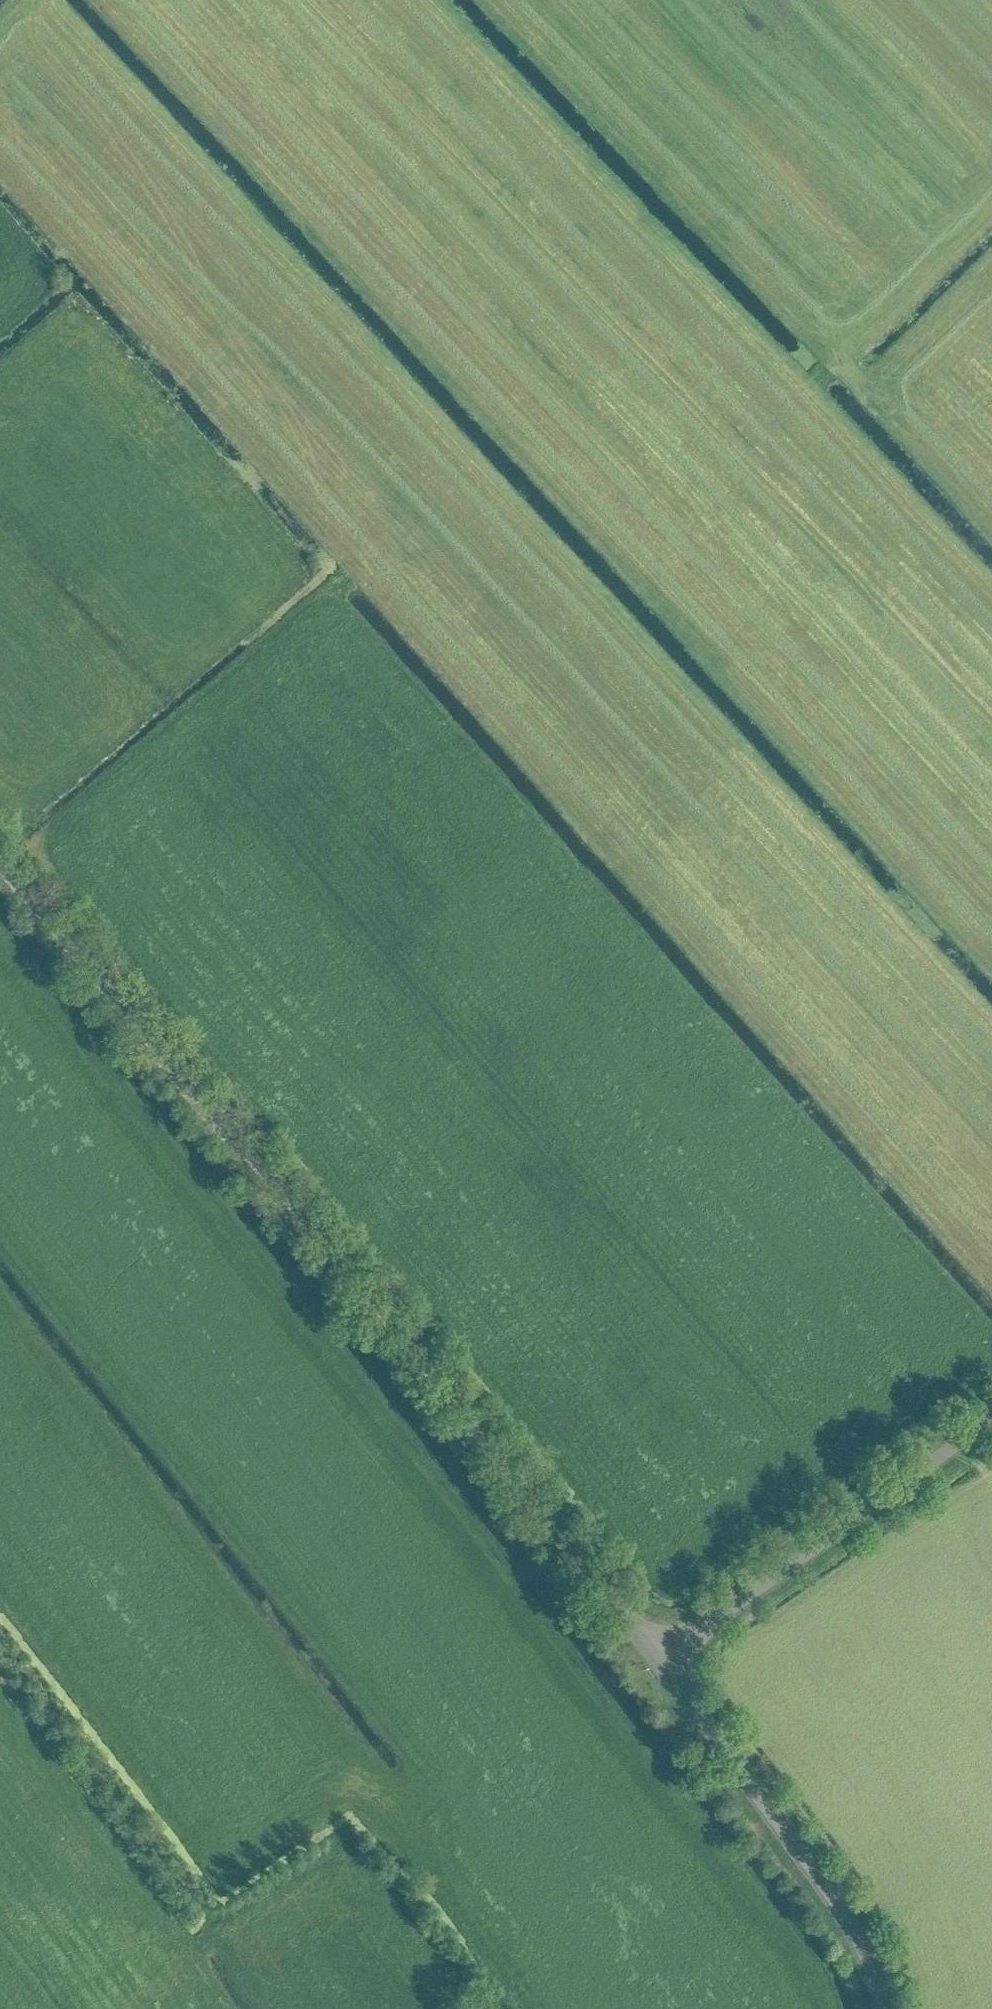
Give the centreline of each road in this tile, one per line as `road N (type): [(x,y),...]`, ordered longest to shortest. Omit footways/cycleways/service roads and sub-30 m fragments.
road 1 (tertiary): [(658,1663),(0,869)]
road 2 (unclassified): [(658,1663),(991,1401)]
road 3 (tertiary): [(884,2008),(852,1925),(658,1663)]

